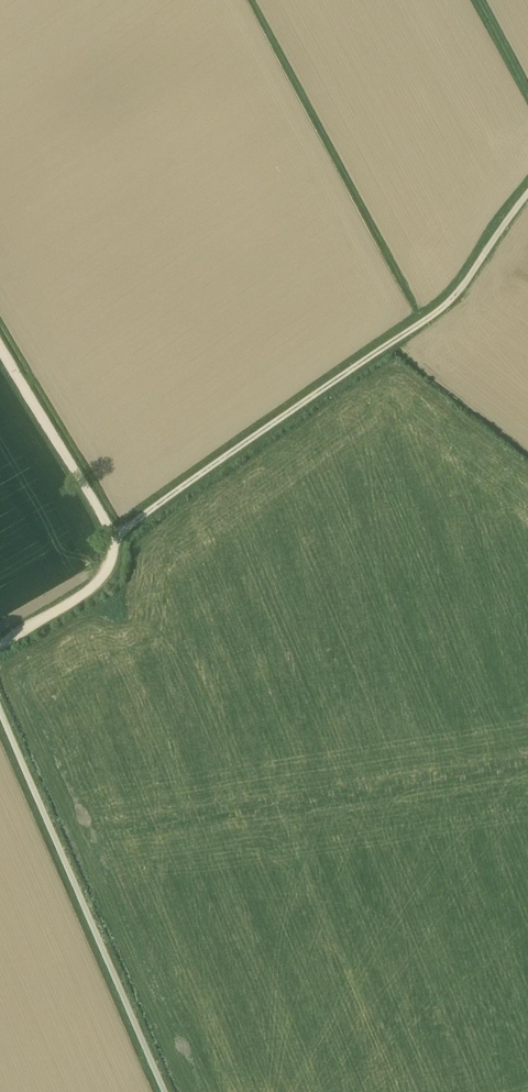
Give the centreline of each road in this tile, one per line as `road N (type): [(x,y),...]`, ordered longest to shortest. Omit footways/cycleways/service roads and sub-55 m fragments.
road 1 (track): [(113,533),(443,306),(527,187)]
road 2 (track): [(0,707),(166,1091)]
road 3 (track): [(0,645),(87,592),(105,575),(114,551),(113,533),(0,346)]

